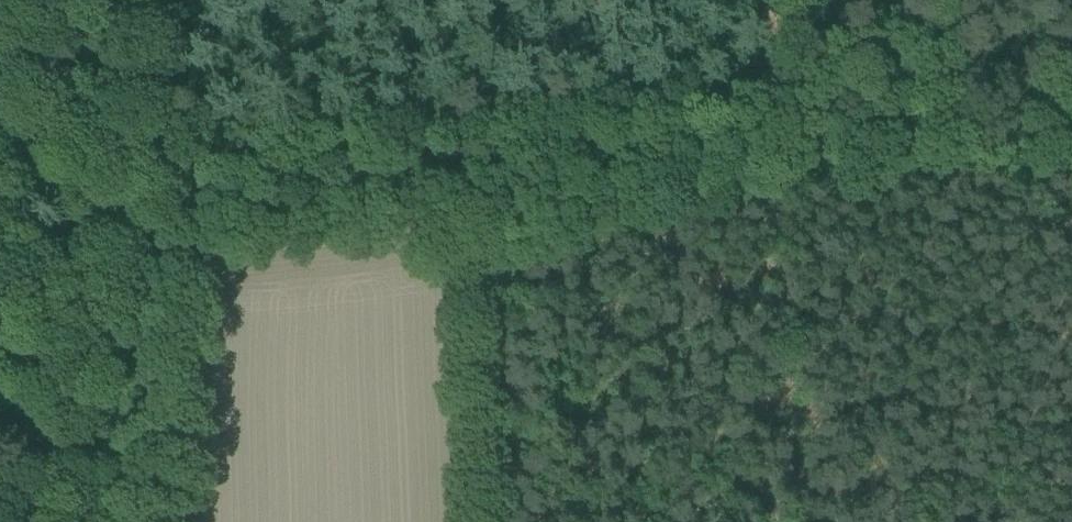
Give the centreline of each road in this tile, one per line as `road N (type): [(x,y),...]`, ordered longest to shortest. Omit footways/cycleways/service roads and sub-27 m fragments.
road 1 (track): [(794,0),(797,181),(837,321),(925,521)]

